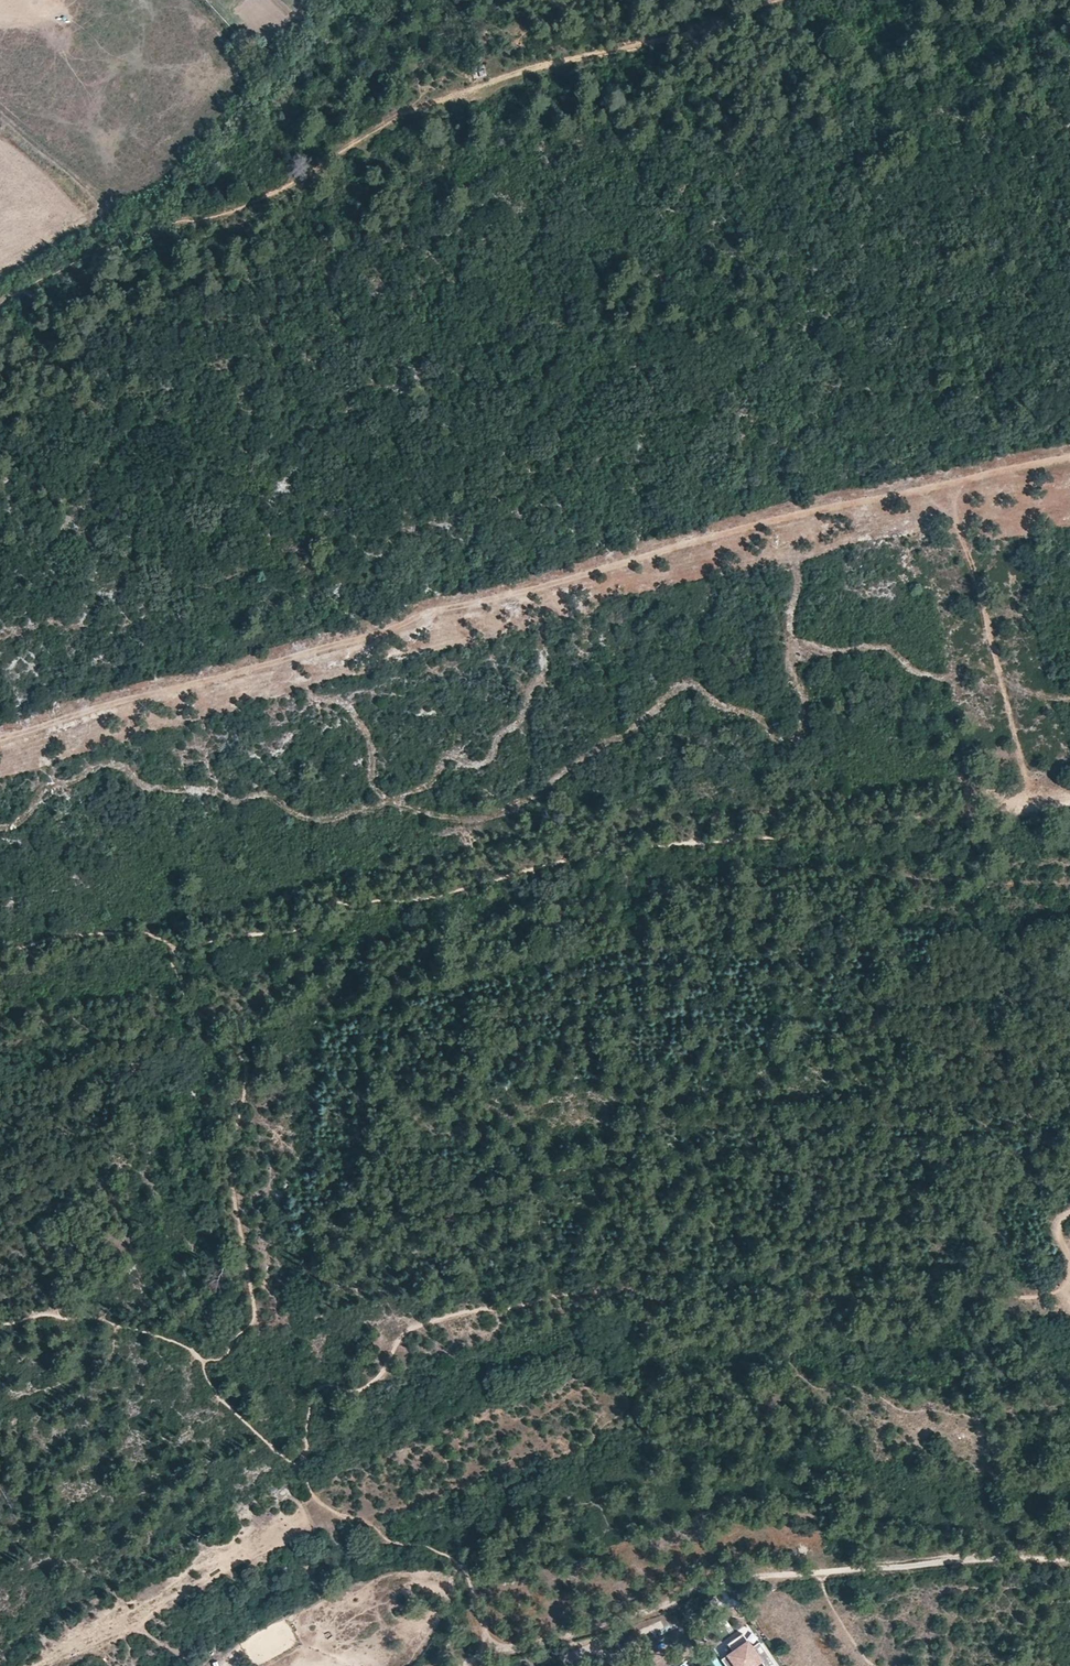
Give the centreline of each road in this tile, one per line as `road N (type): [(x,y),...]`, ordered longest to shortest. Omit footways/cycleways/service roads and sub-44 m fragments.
road 1 (track): [(0,737),(715,536),(1069,460)]
road 2 (track): [(464,1665),(488,1643),(512,1650),(671,1603),(723,1579),(1069,1561)]

